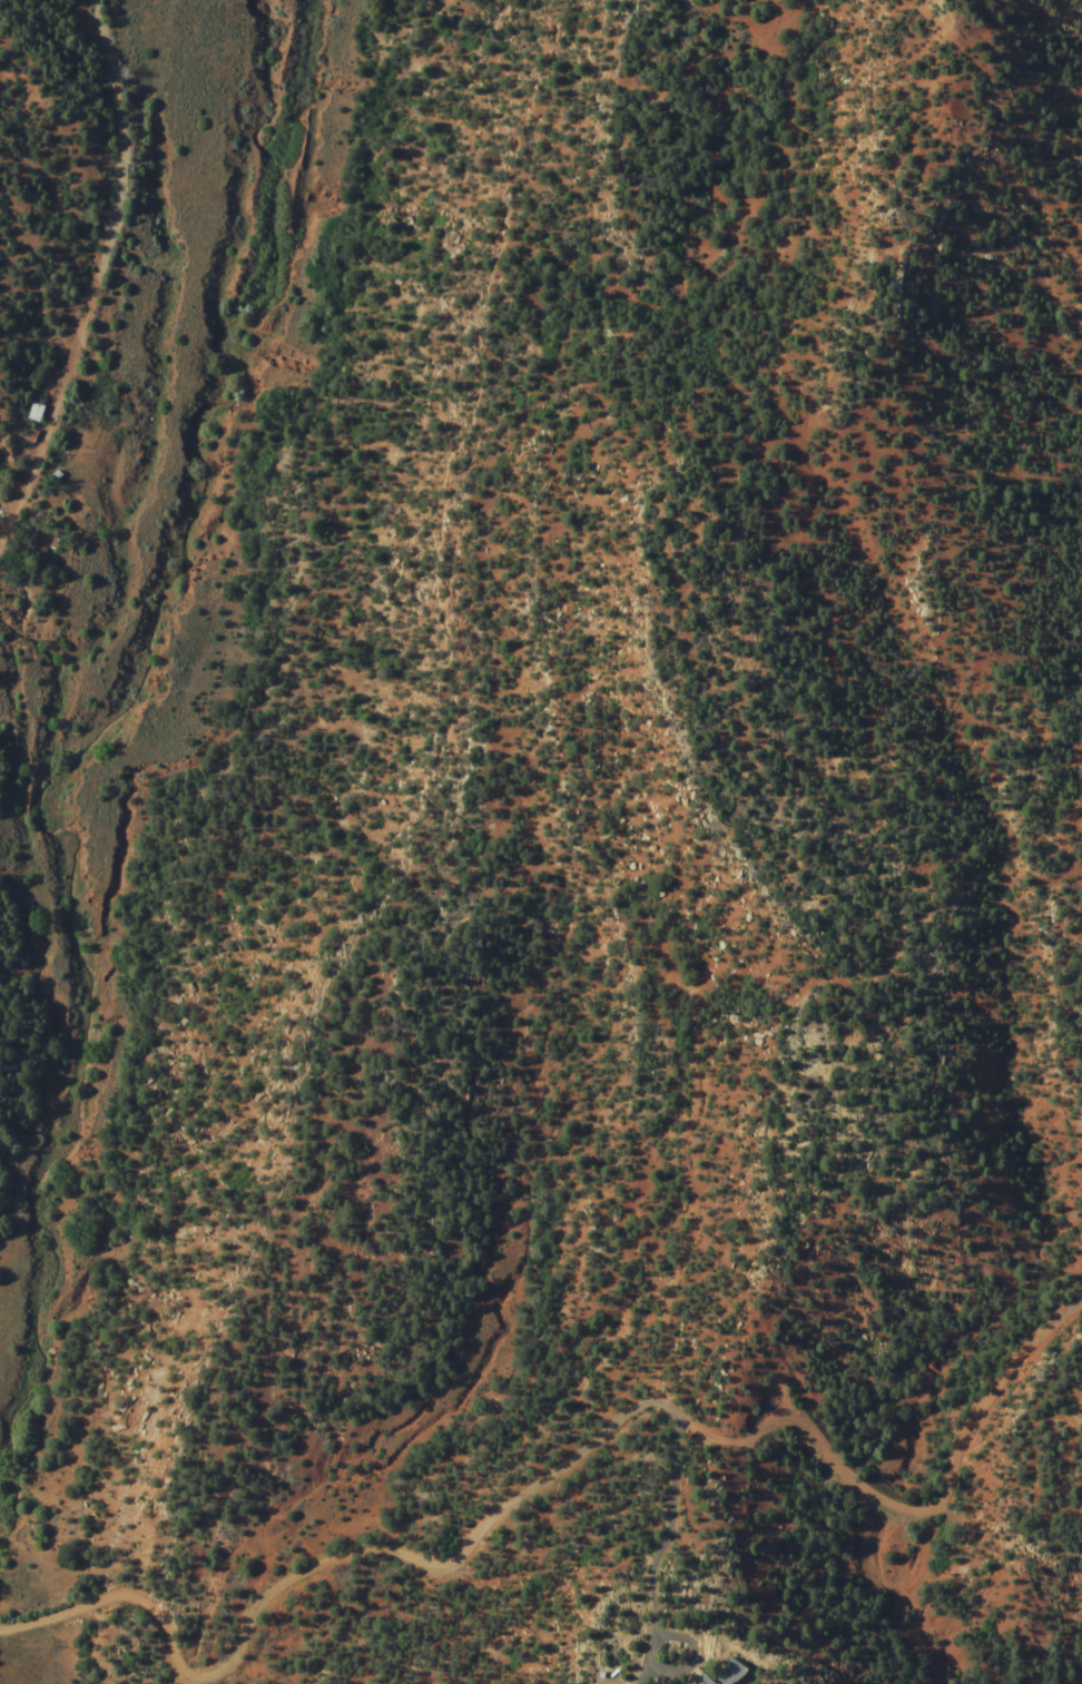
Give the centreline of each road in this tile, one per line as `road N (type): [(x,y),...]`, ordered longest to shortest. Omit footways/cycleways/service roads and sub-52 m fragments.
road 1 (residential): [(0,523),(52,394),(115,176),(105,71),(85,0)]

